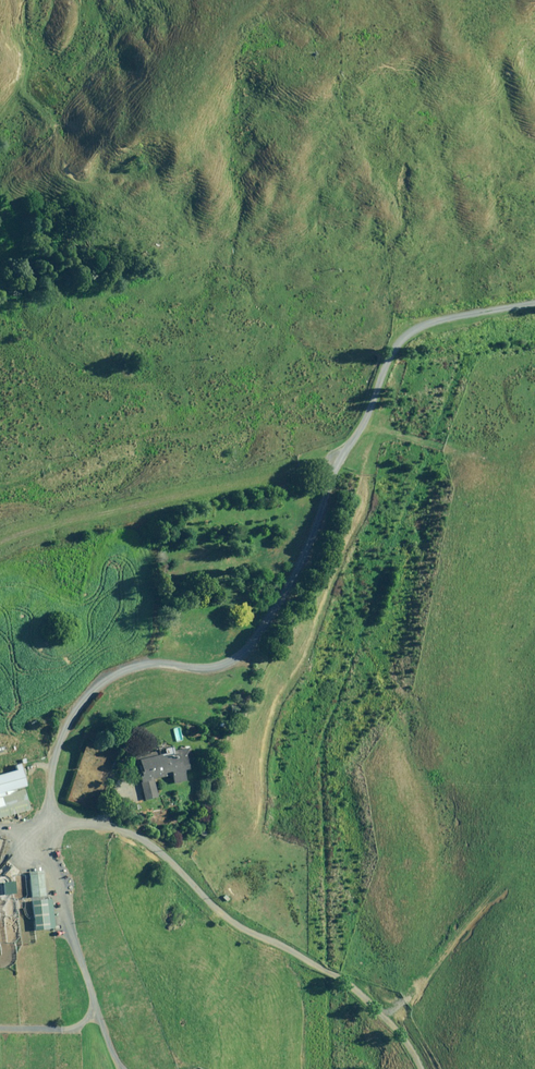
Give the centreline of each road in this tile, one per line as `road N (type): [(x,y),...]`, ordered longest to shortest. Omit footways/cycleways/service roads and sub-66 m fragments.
road 1 (unclassified): [(0,1023),(54,1017),(78,1005),(37,844),(42,755),(69,706),(105,671),(131,660),(221,660),(242,648),(304,535),(329,455)]
road 2 (unclassified): [(0,553),(93,519),(305,469),(329,455)]
road 3 (unclassified): [(329,455),(371,404),(382,370),(413,330),(534,304)]

